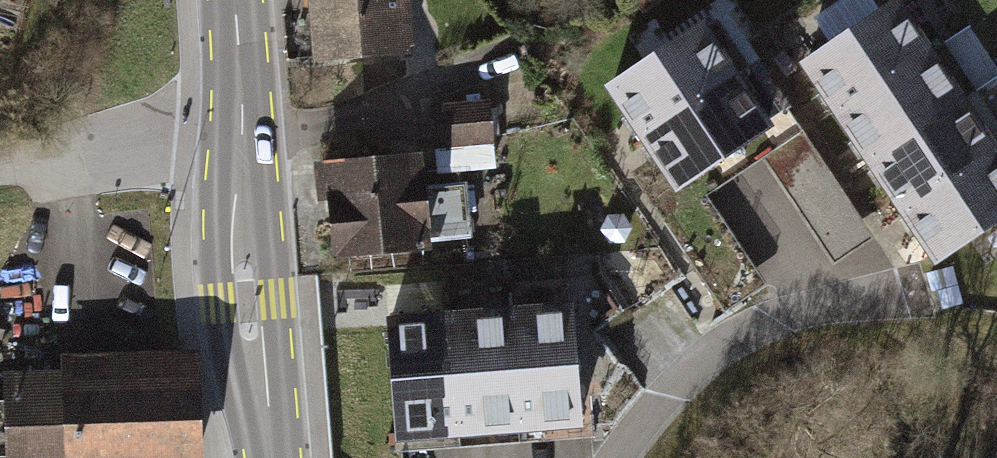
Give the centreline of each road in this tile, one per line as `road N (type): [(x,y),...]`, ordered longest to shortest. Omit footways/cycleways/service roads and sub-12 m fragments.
road 1 (residential): [(650,0),(549,74),(242,126)]
road 2 (primary): [(269,457),(242,126)]
road 3 (residential): [(888,300),(766,323),(669,397),(624,457)]
road 4 (residential): [(242,126),(0,178)]
road 5 (primary): [(242,126),(233,0)]

